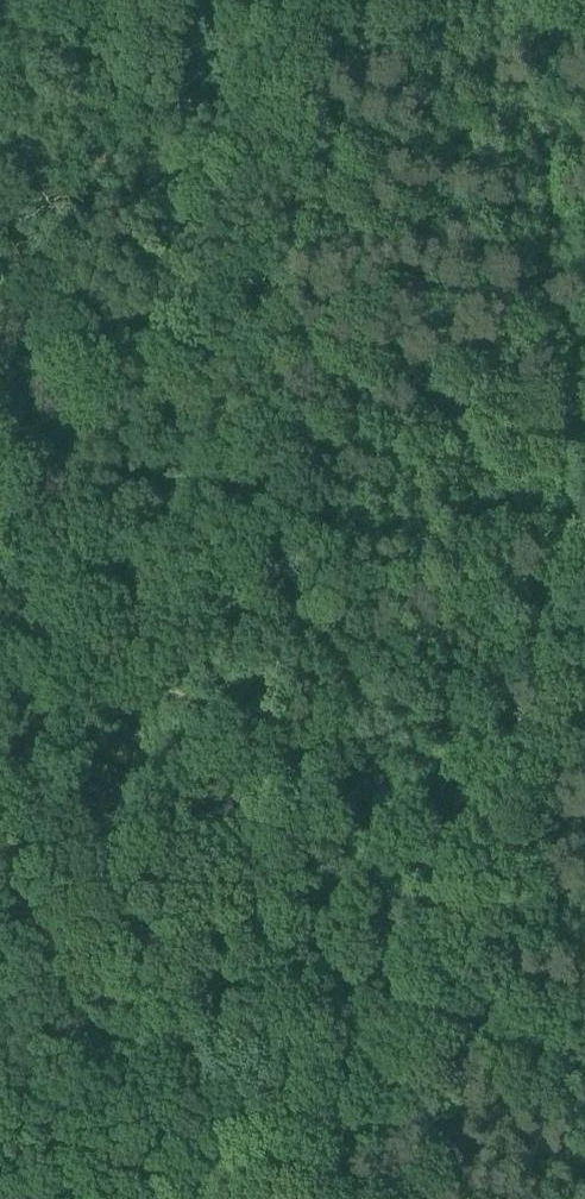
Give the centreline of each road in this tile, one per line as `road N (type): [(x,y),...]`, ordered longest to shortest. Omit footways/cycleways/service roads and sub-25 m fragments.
road 1 (track): [(584,673),(489,1043),(289,1142),(208,1198)]
road 2 (track): [(0,529),(148,0)]

